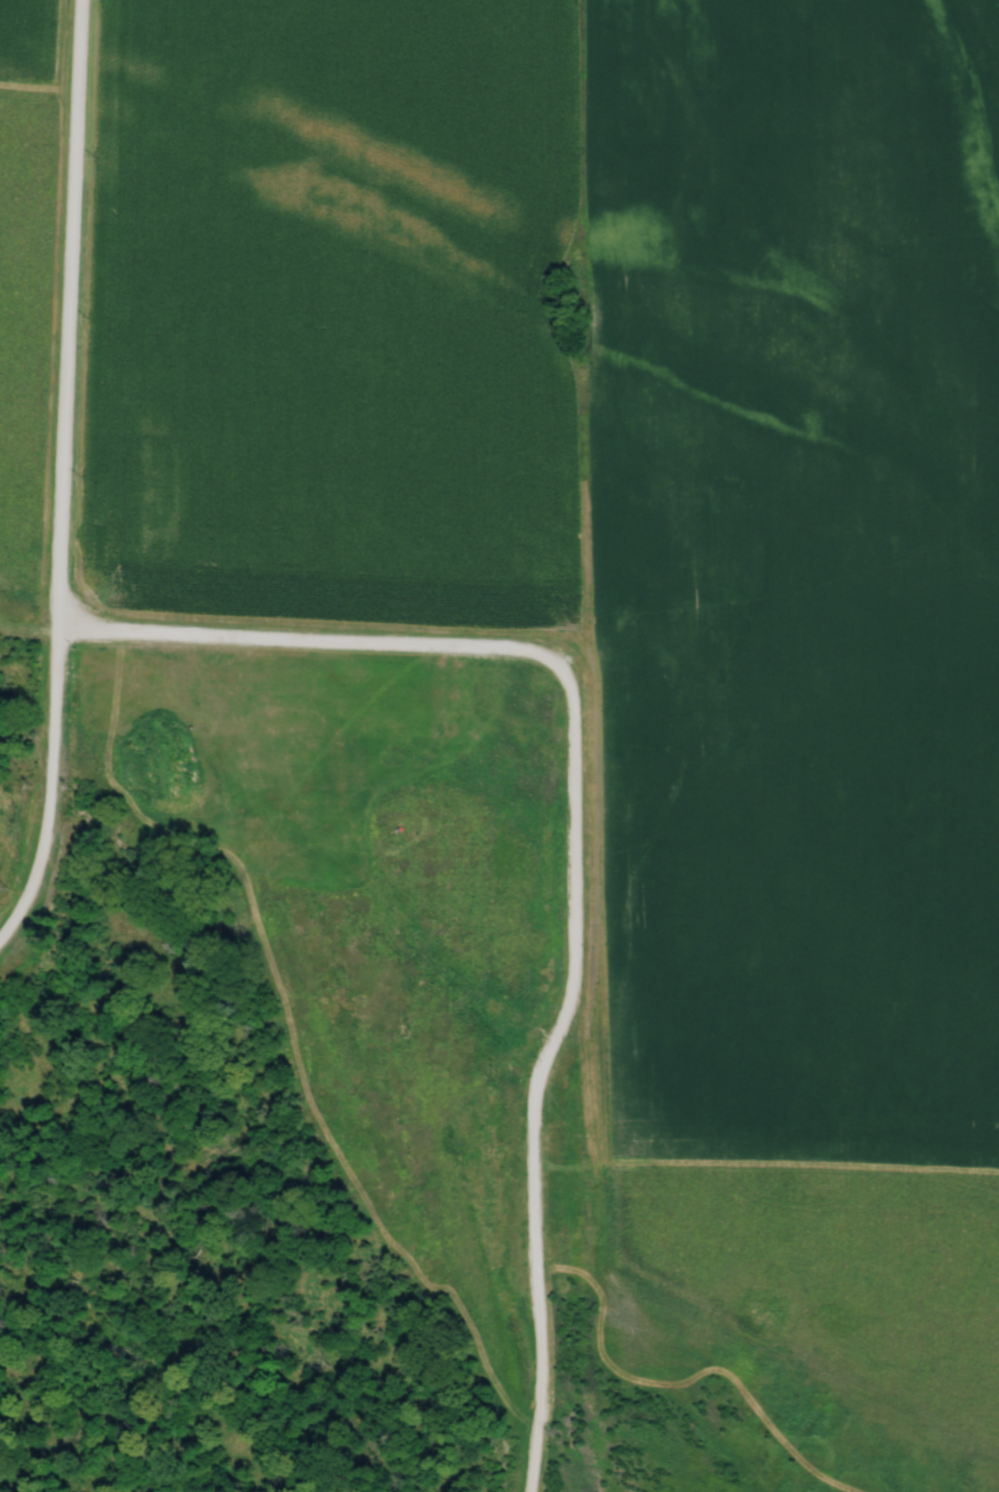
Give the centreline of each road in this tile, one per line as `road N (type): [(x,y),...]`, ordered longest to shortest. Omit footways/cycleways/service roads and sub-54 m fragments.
road 1 (track): [(57,628),(530,648),(566,663),(577,712),(574,990),(538,1071),(532,1491)]

